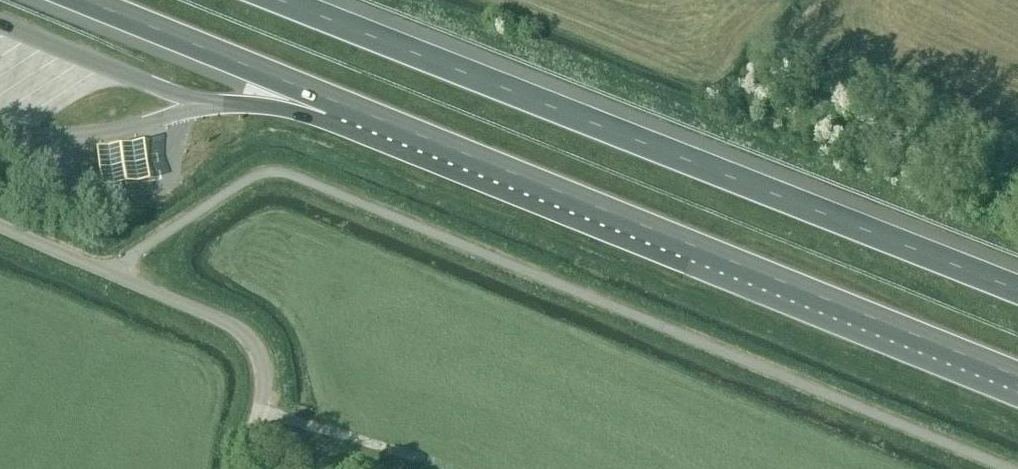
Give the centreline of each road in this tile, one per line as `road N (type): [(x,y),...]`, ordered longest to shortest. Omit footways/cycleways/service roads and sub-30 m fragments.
road 1 (motorway): [(1017,288),(283,0)]
road 2 (motorway): [(390,124),(1017,375)]
road 3 (unclassified): [(245,468),(264,371),(240,330),(0,225)]
road 4 (motorway): [(74,0),(390,124)]
road 5 (motorway): [(214,103),(390,124)]

